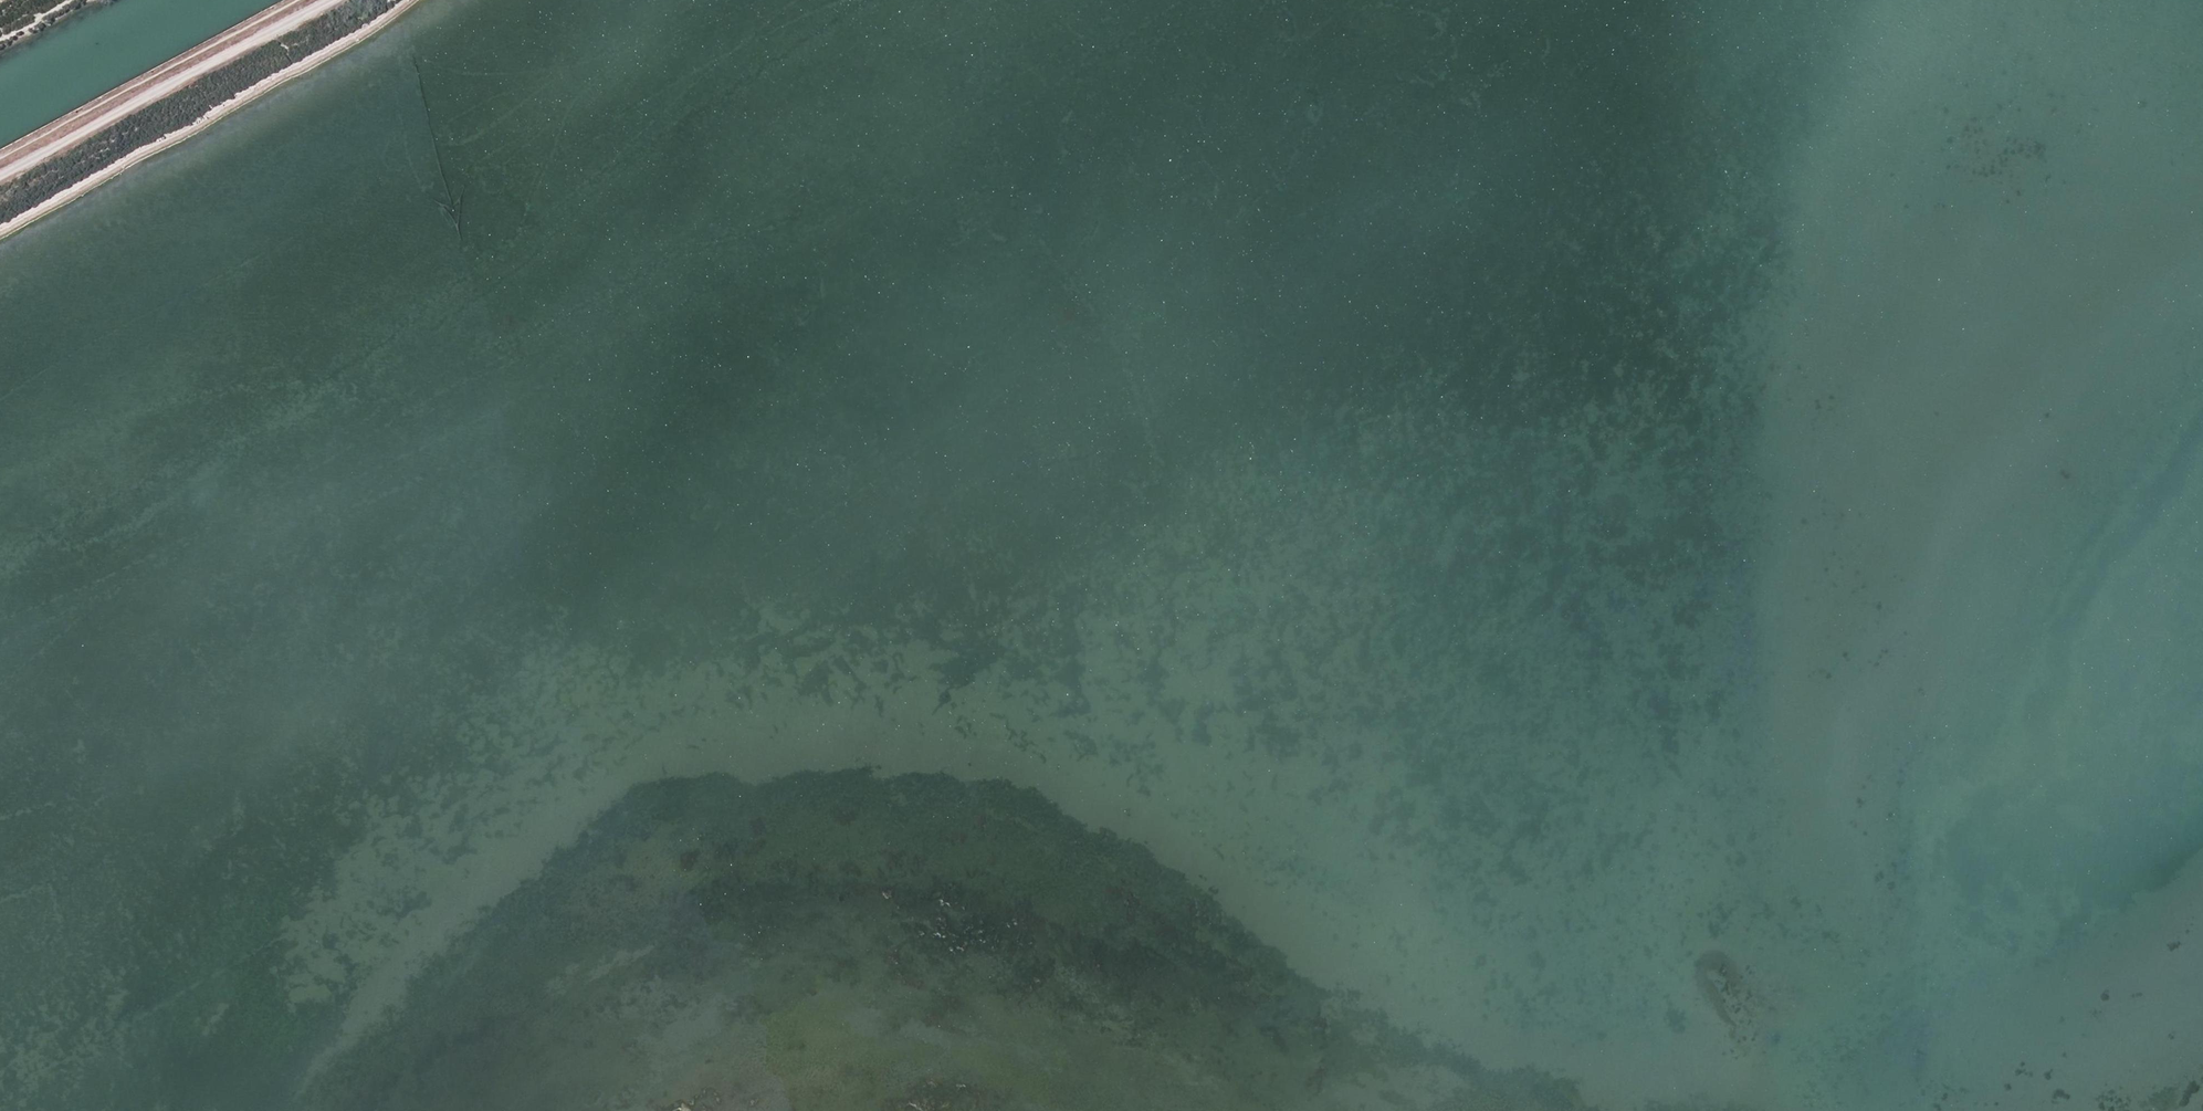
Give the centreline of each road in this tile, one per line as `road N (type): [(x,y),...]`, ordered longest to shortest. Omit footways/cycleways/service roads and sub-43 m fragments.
road 1 (track): [(328,0),(0,174)]

